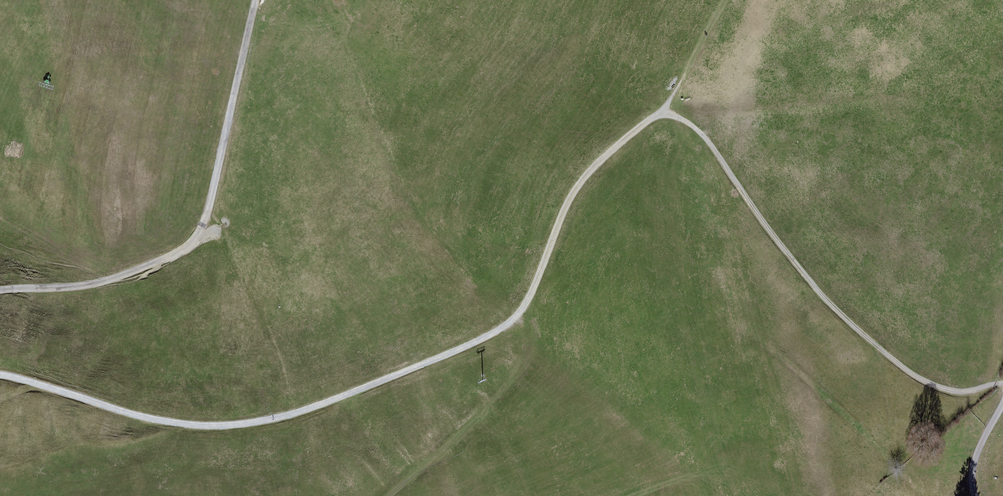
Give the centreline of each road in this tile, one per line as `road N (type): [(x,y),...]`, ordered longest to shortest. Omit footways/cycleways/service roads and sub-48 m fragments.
road 1 (track): [(0,378),(150,420),(234,425),(317,407),(516,318),(577,183),(628,132),(666,119)]
road 2 (track): [(256,3),(200,235),(175,257),(116,278),(0,289)]
road 3 (track): [(666,119),(724,0)]

